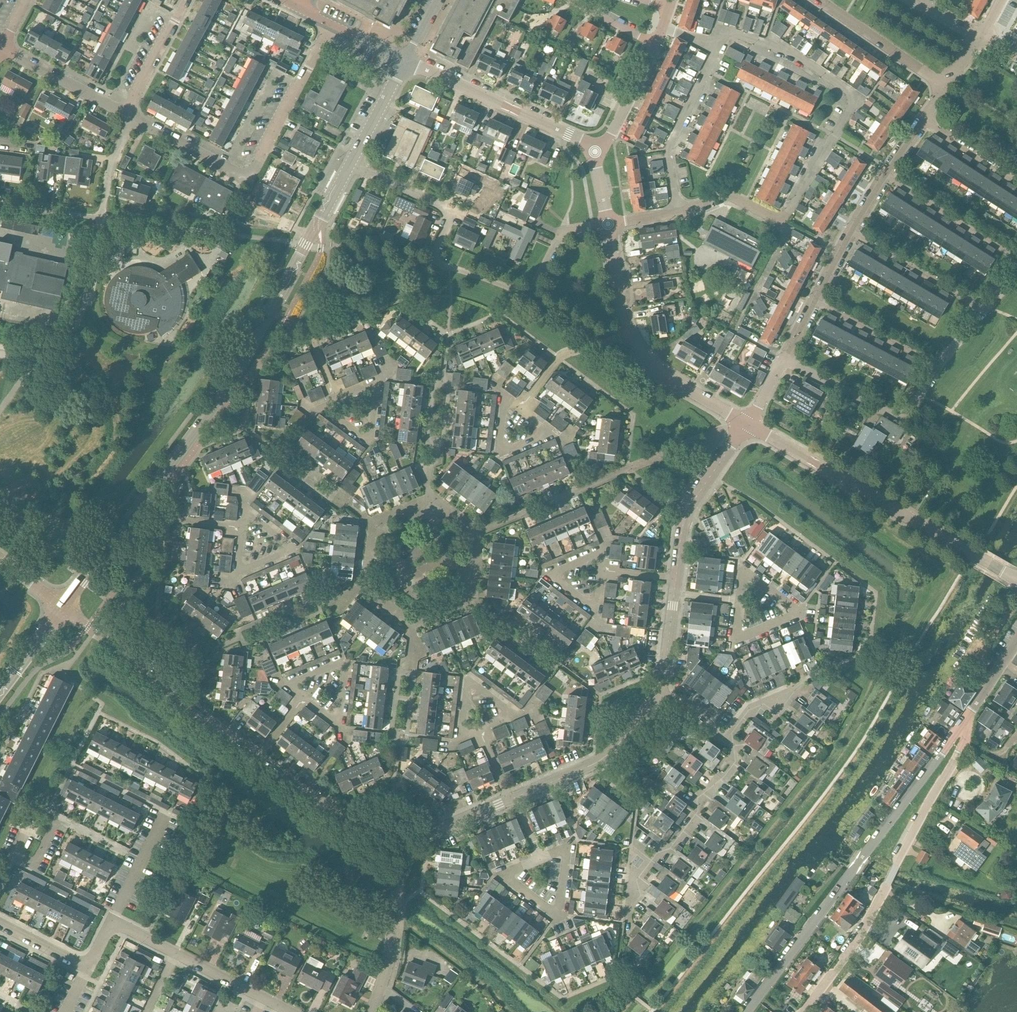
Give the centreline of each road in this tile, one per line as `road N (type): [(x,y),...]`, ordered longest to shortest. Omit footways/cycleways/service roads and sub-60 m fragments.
road 1 (residential): [(678,215),(668,152),(726,32),(786,49),(848,93),(849,111),(786,216),(728,198),(683,214)]
road 2 (tertiary): [(62,608),(226,388),(350,165)]
road 3 (unclassified): [(62,608),(305,796),(364,830),(402,836)]
road 4 (unclassified): [(971,713),(748,1011)]
road 5 (residential): [(804,1011),(864,931),(962,748),(971,713)]
road 6 (tertiary): [(1016,580),(745,427)]
road 7 (unclassified): [(402,836),(444,828),(590,767),(660,695)]
road 8 (residential): [(331,26),(250,175),(135,120)]
road 9 (unclassified): [(660,695),(686,514),(745,427)]
road 10 (residential): [(530,295),(438,263),(453,211),(350,165)]
road 11 (tertiary): [(745,427),(638,353),(624,320),(609,226)]
road 12 (residential): [(292,1011),(111,923),(89,969)]
road 13 (tertiary): [(594,151),(405,60)]
road 14 (residential): [(627,906),(646,868),(681,839),(698,797),(730,766),(726,742)]
road 15 (residential): [(783,360),(890,416),(907,413),(940,369)]
road 16 (unclassified): [(373,1011),(390,959),(402,836)]
road 17 (residential): [(986,311),(851,233)]
road 18 (residential): [(885,176),(1016,260)]
road 19 (residential): [(819,0),(945,88)]
road 20 (residential): [(940,369),(815,302)]
road 21 (residential): [(126,115),(2,50)]
road 22 (residential): [(126,115),(186,0)]
road 23 (unclassified): [(594,151),(656,45)]

